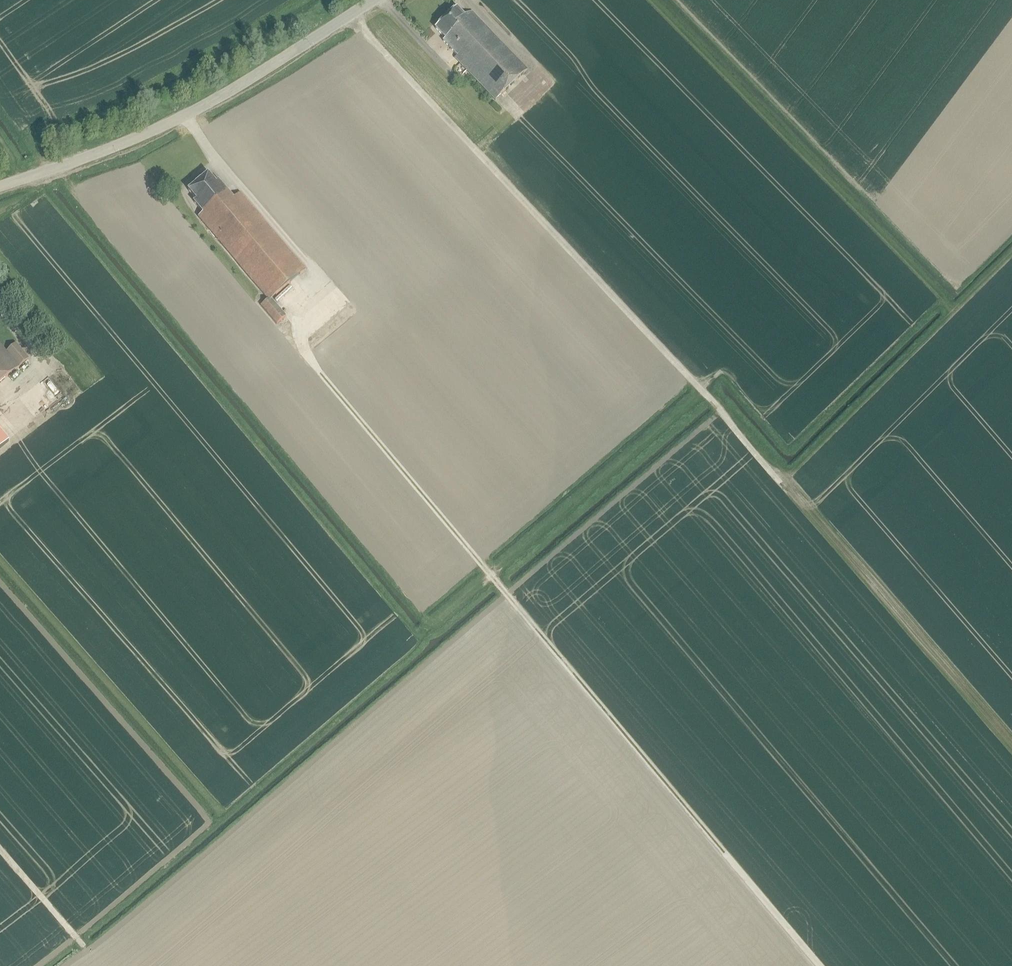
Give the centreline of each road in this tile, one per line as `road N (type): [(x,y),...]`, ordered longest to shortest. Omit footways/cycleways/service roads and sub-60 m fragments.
road 1 (tertiary): [(0,187),(144,138),(223,99),(375,0)]

